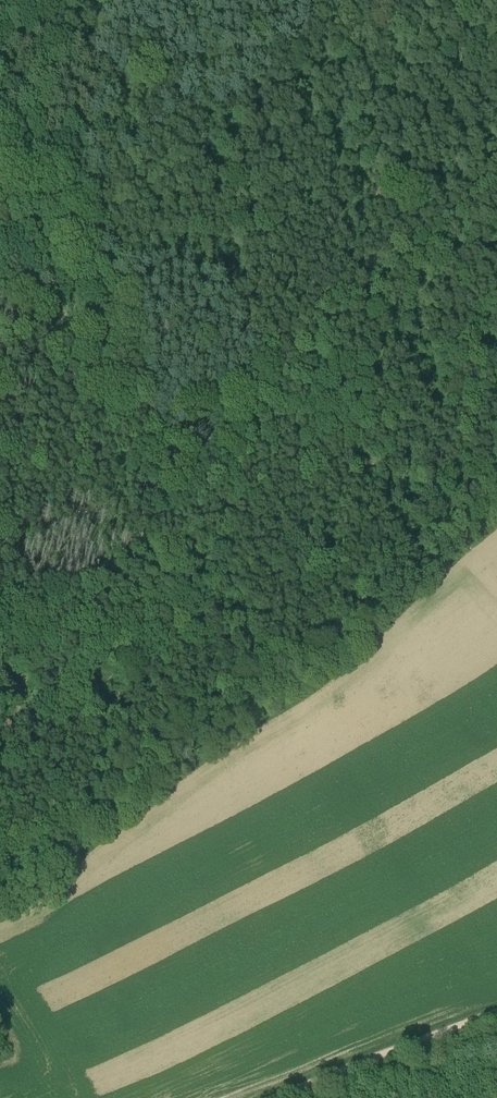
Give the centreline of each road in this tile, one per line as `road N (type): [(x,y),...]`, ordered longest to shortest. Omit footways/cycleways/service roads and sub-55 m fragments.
road 1 (track): [(496,1011),(271,1097)]

